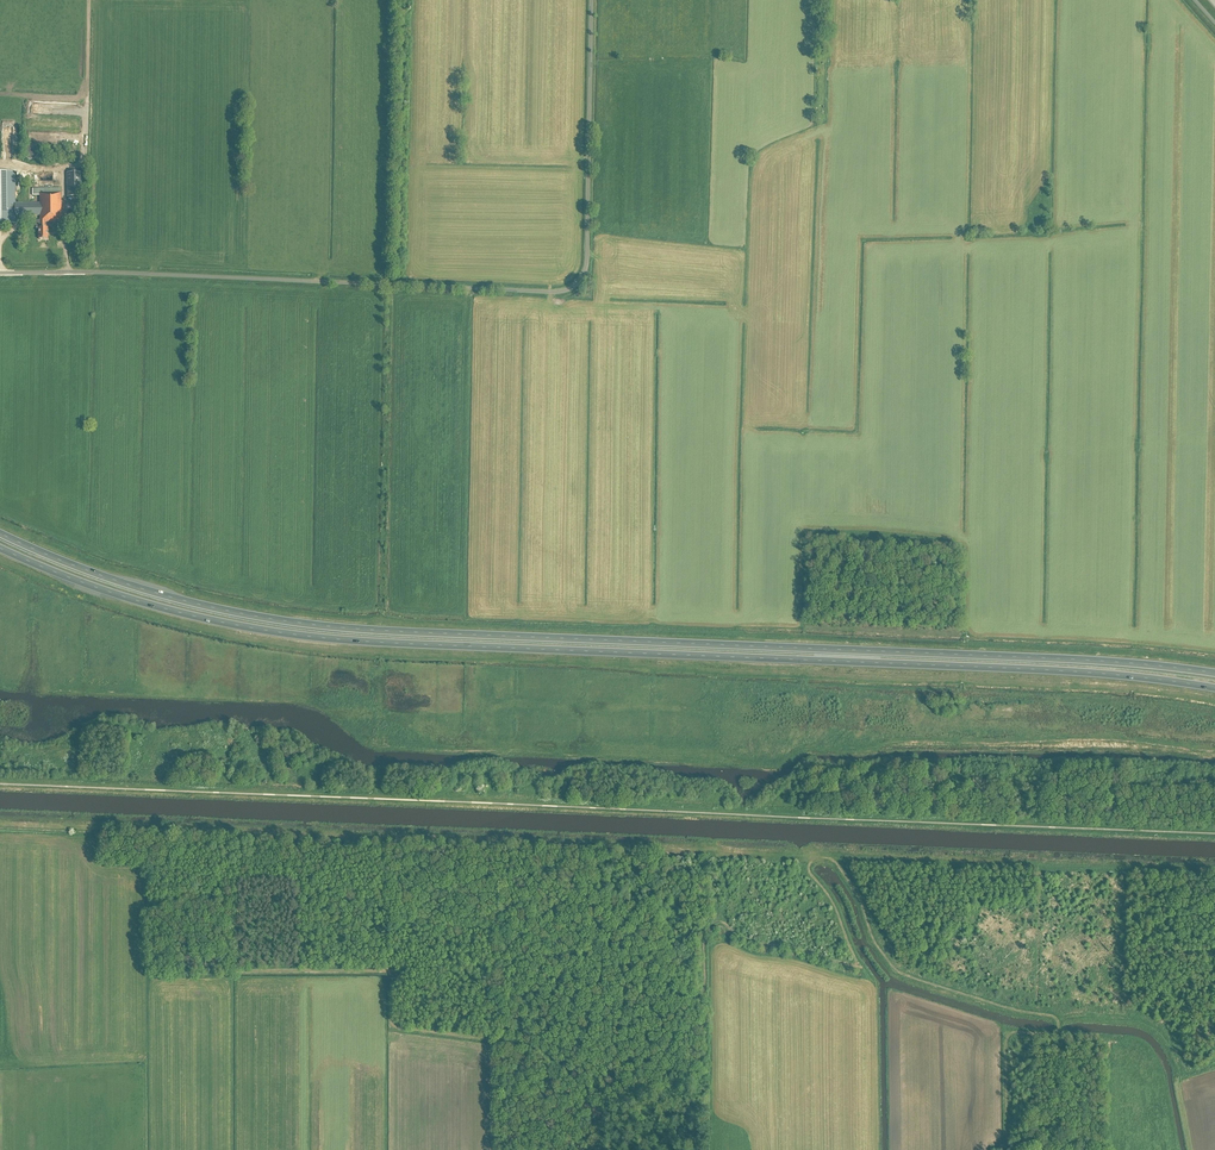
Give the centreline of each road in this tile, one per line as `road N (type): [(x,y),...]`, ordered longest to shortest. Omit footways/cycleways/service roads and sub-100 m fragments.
road 1 (trunk): [(1214,673),(1073,659),(313,625),(169,597),(0,533)]
road 2 (trunk): [(0,548),(136,600),(285,633),(1075,672),(1214,688)]
road 3 (unclassified): [(0,274),(569,290),(587,256),(591,0)]

